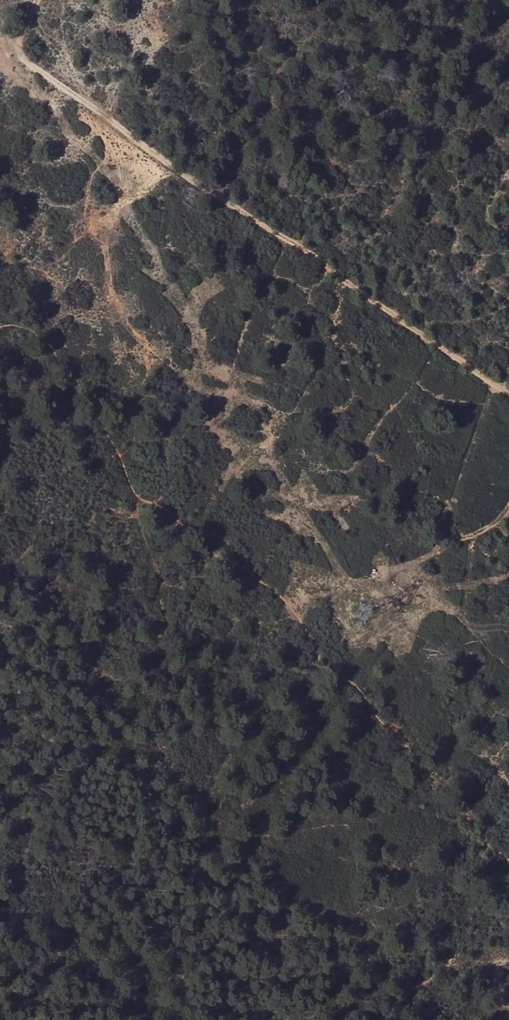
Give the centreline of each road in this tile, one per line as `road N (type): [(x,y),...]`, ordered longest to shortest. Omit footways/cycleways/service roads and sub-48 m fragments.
road 1 (track): [(36,0),(20,42),(24,60),(508,394)]

